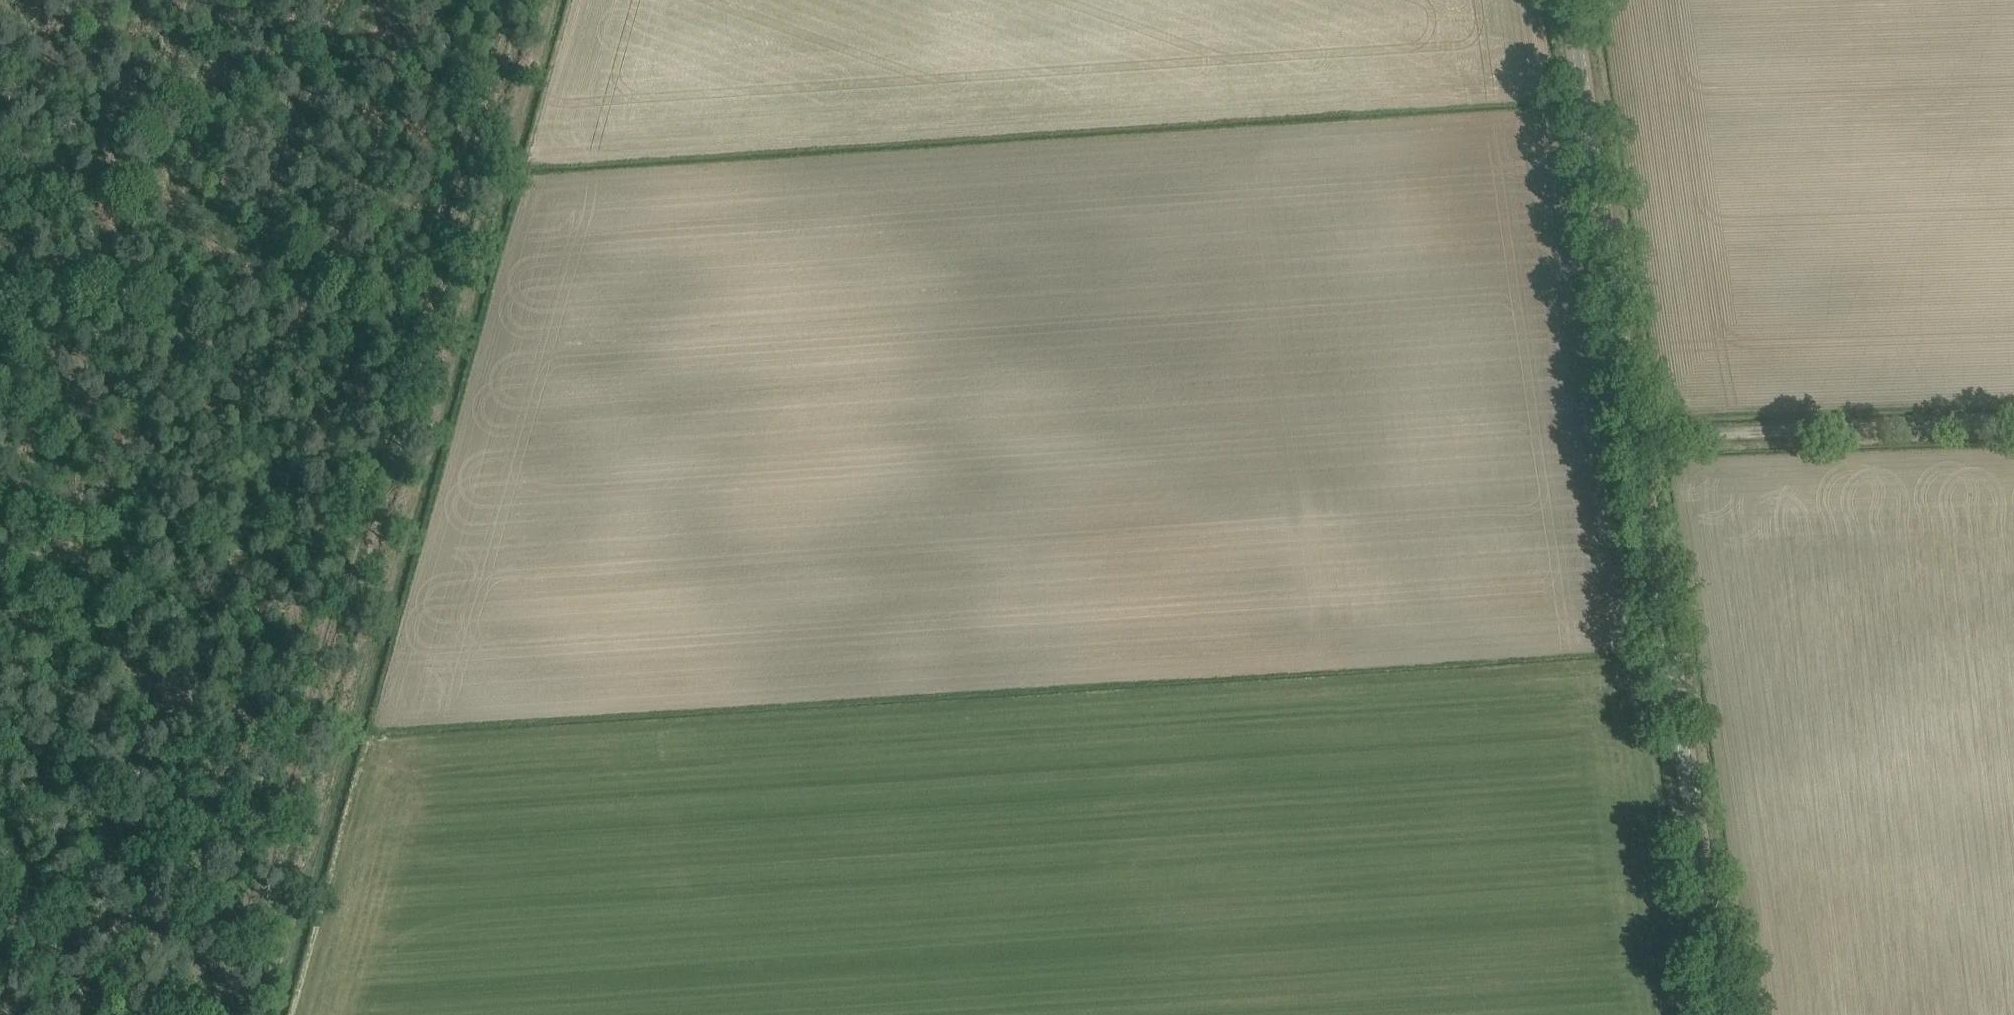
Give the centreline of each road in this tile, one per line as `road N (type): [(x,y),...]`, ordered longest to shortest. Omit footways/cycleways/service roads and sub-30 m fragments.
road 1 (tertiary): [(1726,1014),(1571,0)]
road 2 (track): [(1638,438),(2013,423)]

